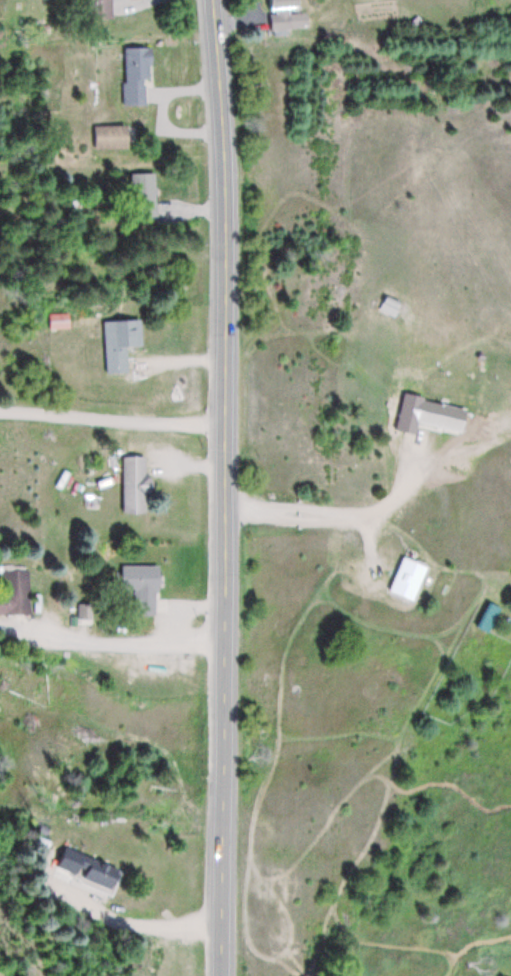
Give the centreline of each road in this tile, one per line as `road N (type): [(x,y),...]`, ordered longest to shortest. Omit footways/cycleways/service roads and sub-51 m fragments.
road 1 (tertiary): [(222,975),(224,210),(212,0)]

